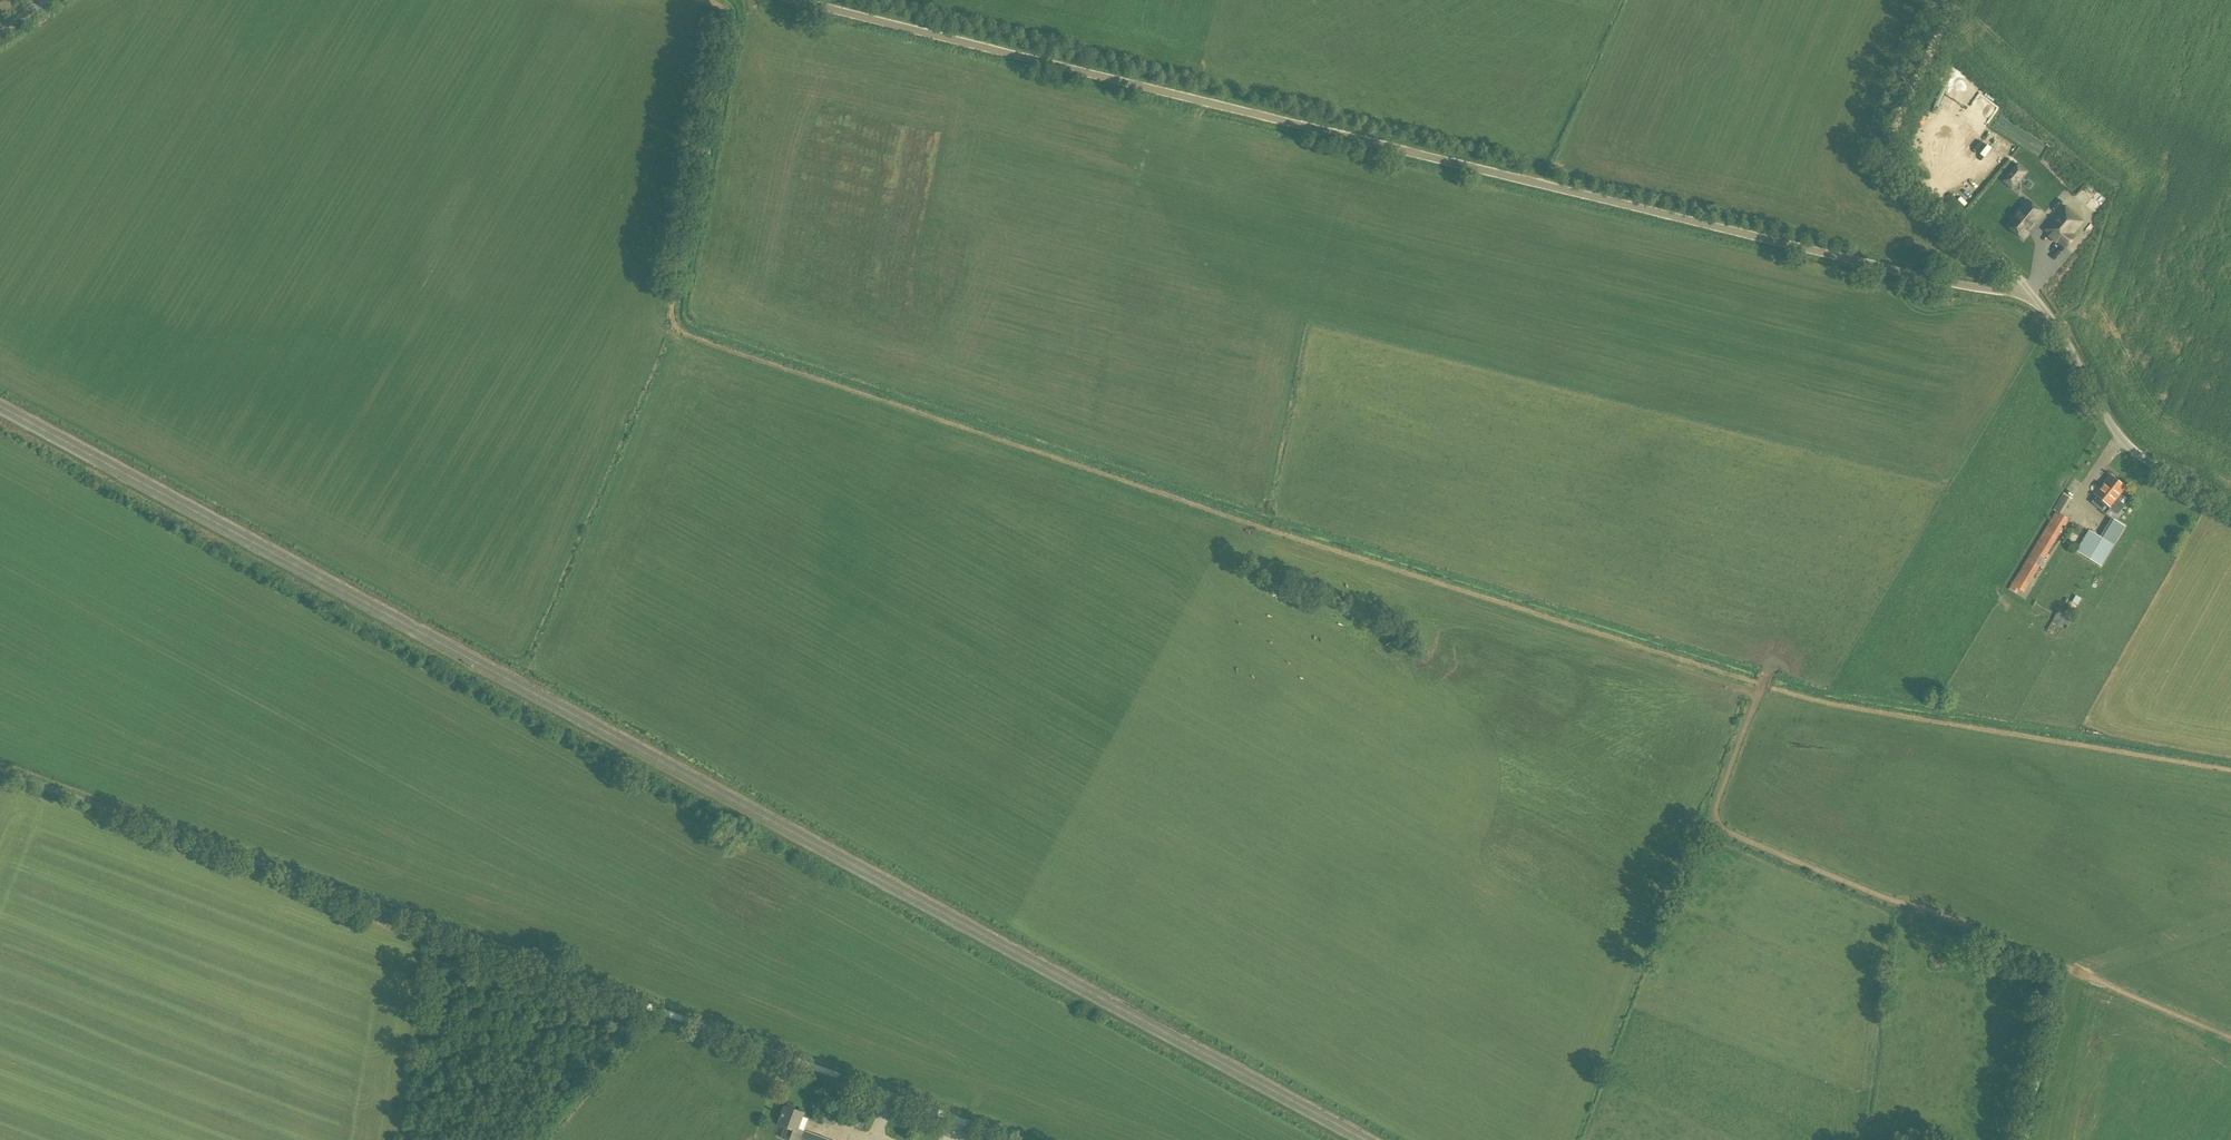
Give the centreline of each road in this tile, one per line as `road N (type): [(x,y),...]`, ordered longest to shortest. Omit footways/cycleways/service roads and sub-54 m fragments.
road 1 (unclassified): [(2230,504),(2132,449),(2046,311),(2026,295),(800,0)]
road 2 (unclassified): [(1028,1139),(0,770)]
road 3 (track): [(1956,0),(1885,153),(2021,280),(2026,295)]

